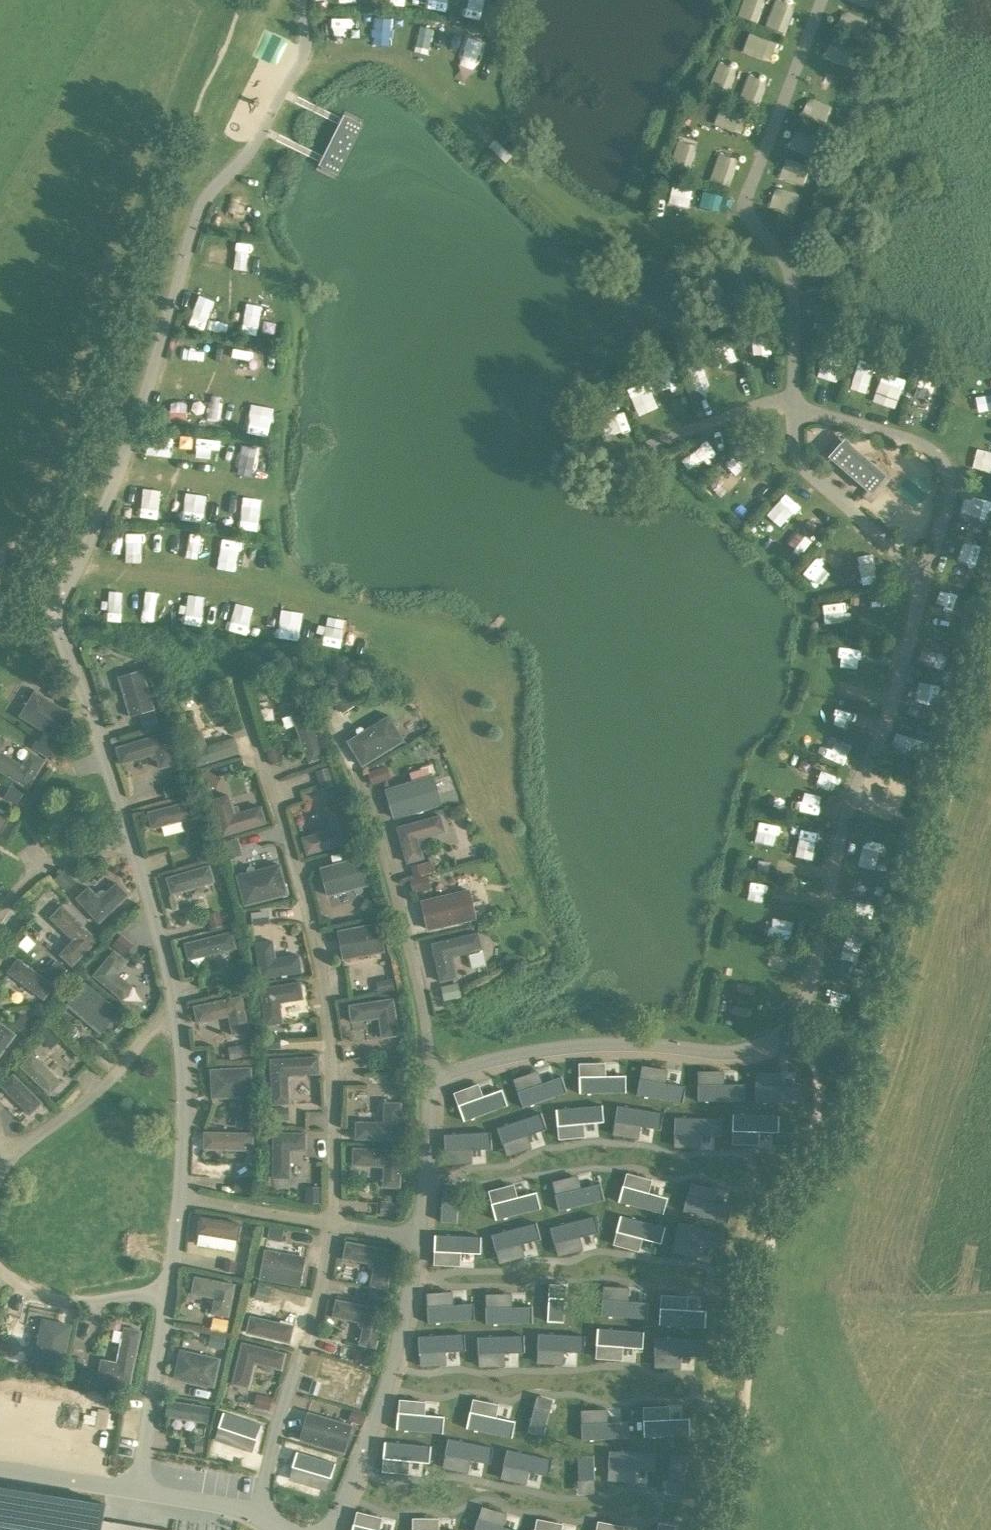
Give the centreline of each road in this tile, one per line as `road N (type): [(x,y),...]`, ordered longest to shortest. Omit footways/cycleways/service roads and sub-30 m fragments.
road 1 (track): [(299,61),(361,54),(407,61),(517,169),(590,224),(763,229)]
road 2 (track): [(79,561),(462,639)]
road 3 (track): [(116,467),(267,488)]

